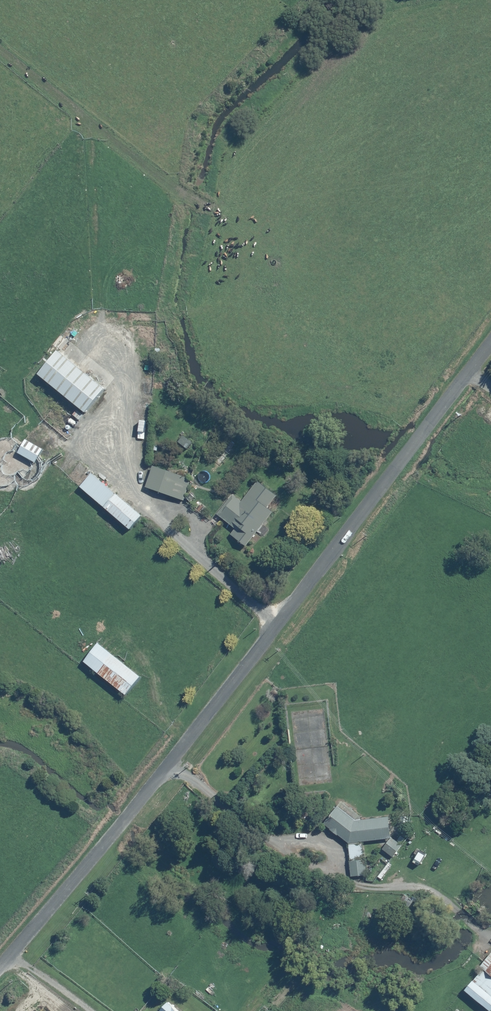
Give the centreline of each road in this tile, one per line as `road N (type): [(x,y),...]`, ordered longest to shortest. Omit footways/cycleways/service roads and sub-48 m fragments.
road 1 (unclassified): [(0,969),(148,792),(490,344)]

